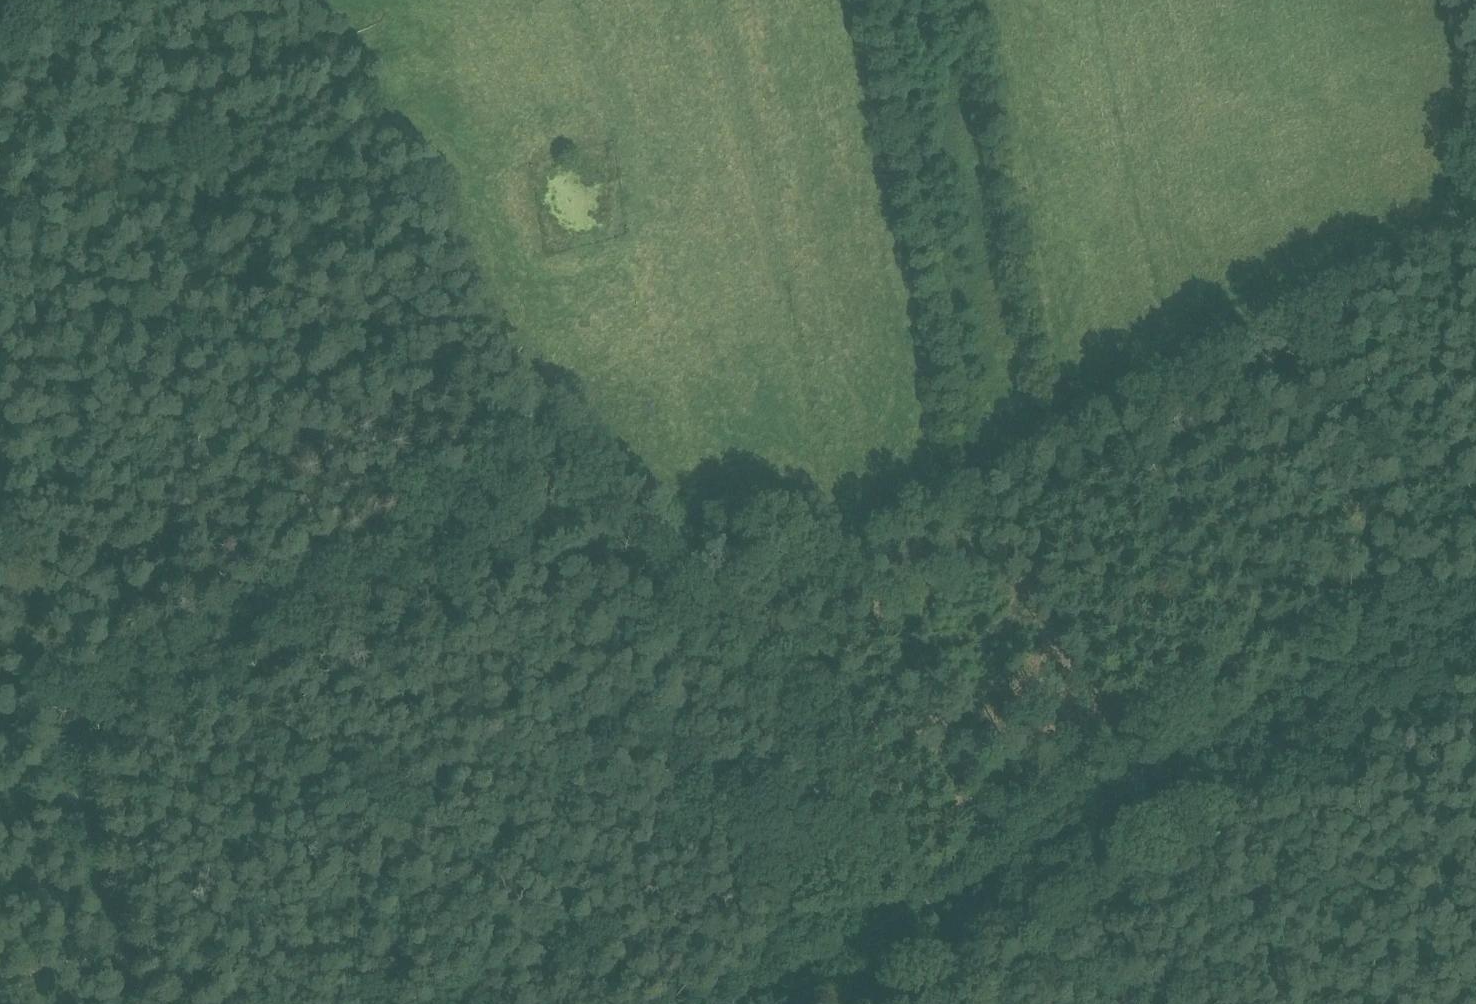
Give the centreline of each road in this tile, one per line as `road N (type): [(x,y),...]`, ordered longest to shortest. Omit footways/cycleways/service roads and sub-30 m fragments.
road 1 (track): [(739,1003),(1475,611)]

